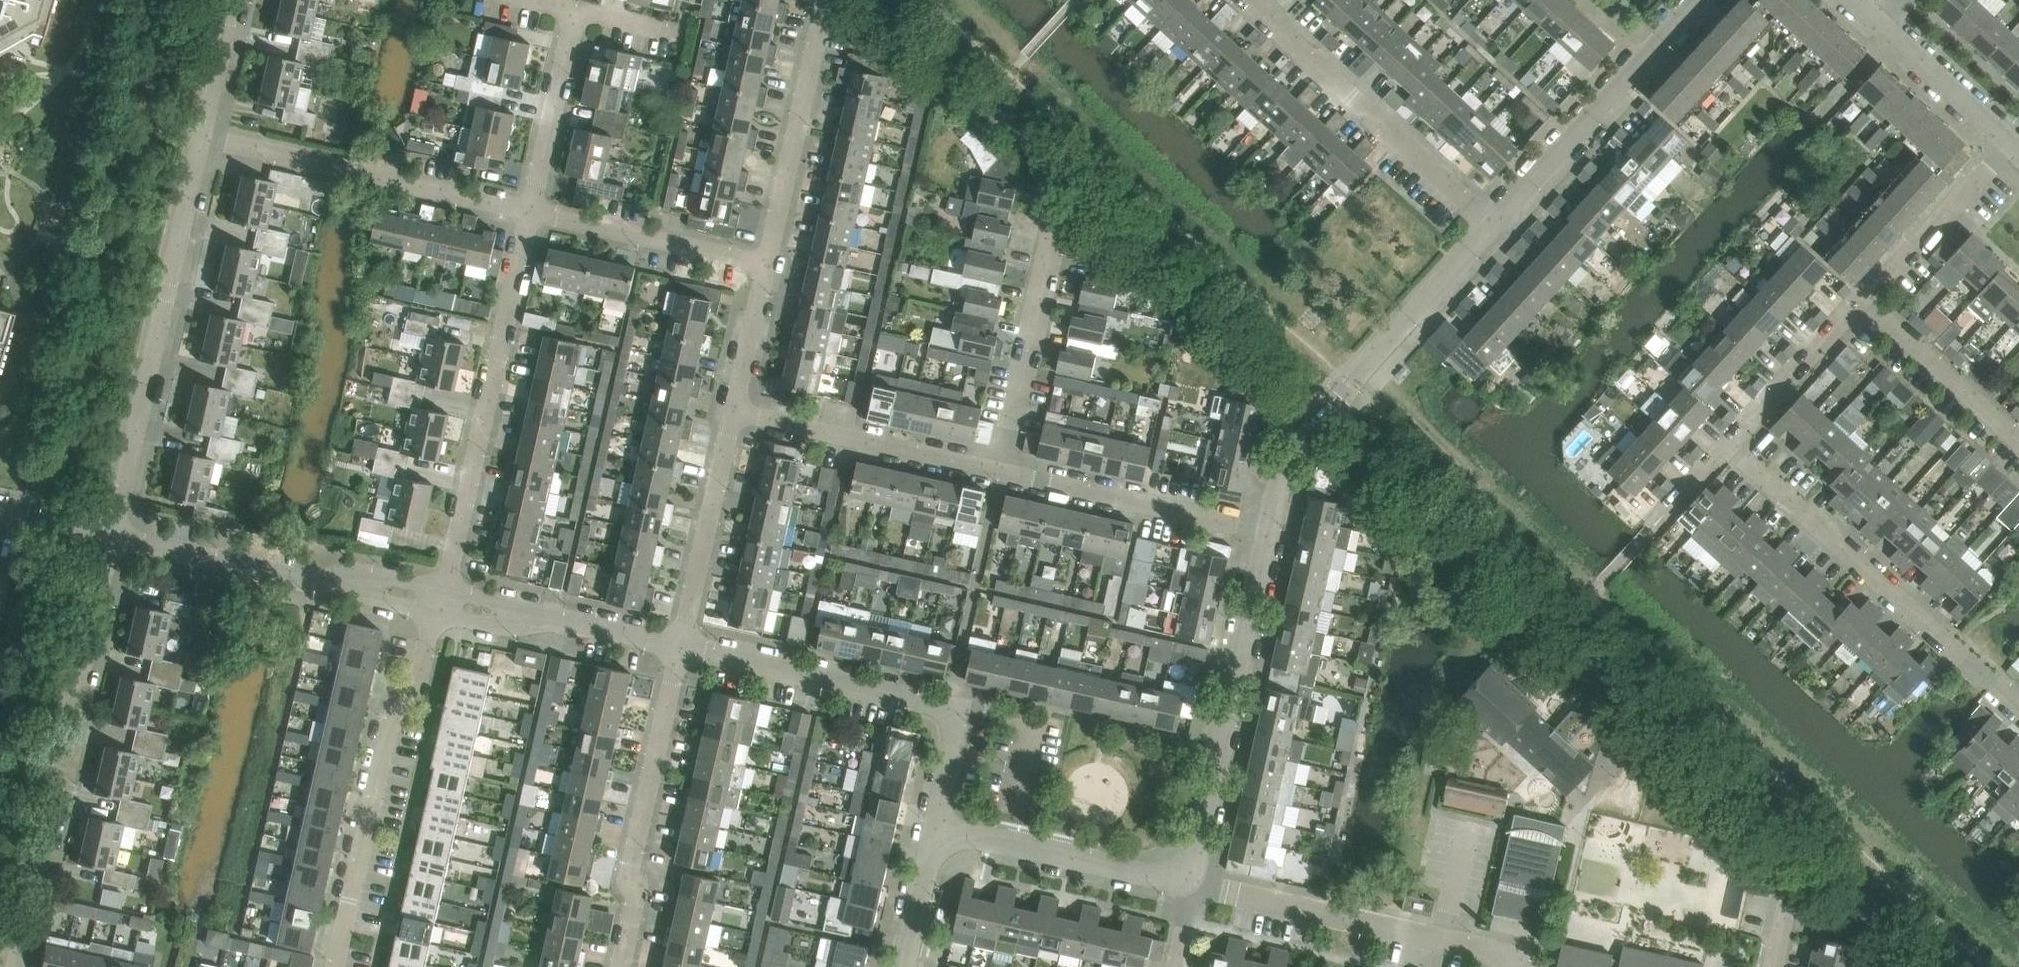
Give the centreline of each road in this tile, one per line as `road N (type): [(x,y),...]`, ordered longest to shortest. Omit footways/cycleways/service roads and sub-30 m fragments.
road 1 (residential): [(23,966),(112,537)]
road 2 (residential): [(1730,446),(2010,143)]
road 3 (residential): [(112,537),(200,134)]
road 4 (residential): [(438,598),(532,209)]
road 5 (residential): [(933,828),(955,729),(939,704),(681,646)]
road 6 (residential): [(2018,711),(1730,446)]
road 7 (residential): [(1270,531),(1291,454),(1495,225)]
road 8 (residential): [(335,966),(393,723),(421,674),(438,598)]
road 9 (residential): [(1193,884),(1270,531)]
road 10 (residential): [(532,209),(200,134)]
road 11 (residential): [(1495,225),(1243,0)]
road 12 (residential): [(438,598),(112,537)]
road 13 (residential): [(621,966),(636,900),(632,865),(681,646)]
road 14 (residential): [(1502,966),(1477,946),(1193,884)]
road 15 (residential): [(1495,225),(1698,0)]
road 16 (residential): [(1002,472),(734,408)]
road 17 (residential): [(1270,531),(1002,472)]
road 18 (residential): [(1002,472),(1059,207)]
road 19 (residential): [(1193,884),(933,828)]
road 20 (residential): [(766,261),(822,5)]
road 21 (residential): [(681,646),(438,598)]
road 22 (residential): [(681,646),(734,408)]
road 23 (residential): [(766,261),(532,209)]
road 24 (residential): [(532,209),(575,13)]
road 25 (residential): [(2010,143),(1882,20)]
road 26 (residential): [(734,408),(766,261)]
road 27 (residential): [(903,966),(933,828)]
road 28 (residential): [(200,134),(230,0)]

